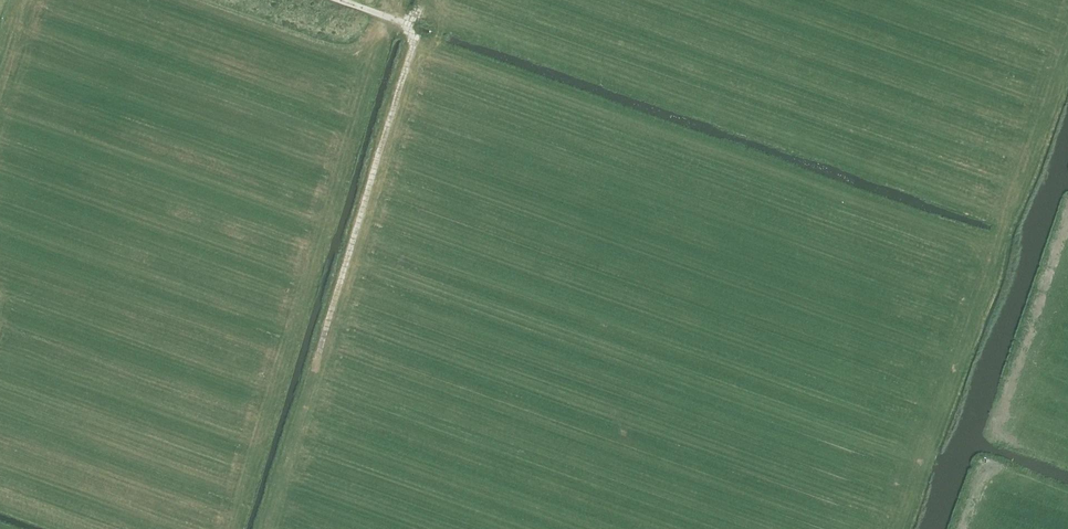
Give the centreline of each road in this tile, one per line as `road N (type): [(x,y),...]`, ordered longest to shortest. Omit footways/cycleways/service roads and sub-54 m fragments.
road 1 (track): [(344,0),(397,17),(415,45),(265,528)]

